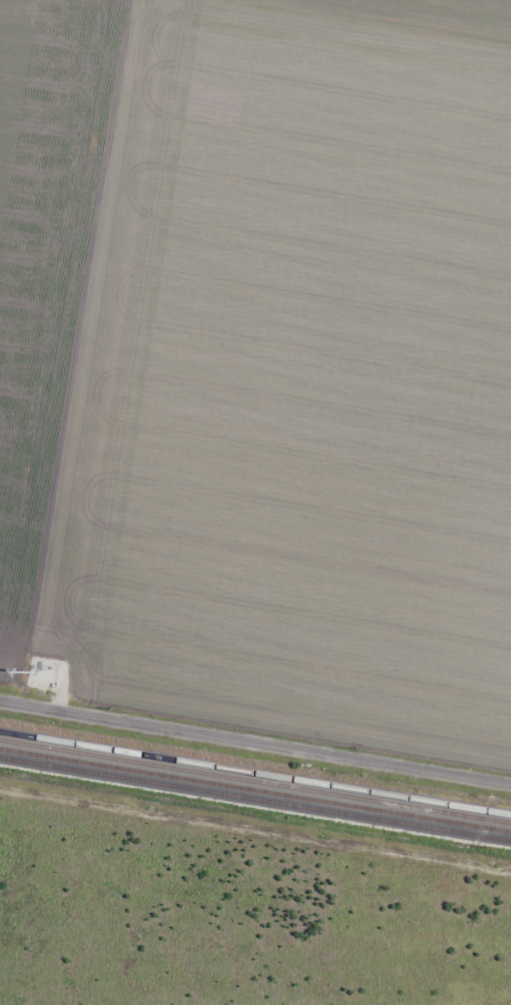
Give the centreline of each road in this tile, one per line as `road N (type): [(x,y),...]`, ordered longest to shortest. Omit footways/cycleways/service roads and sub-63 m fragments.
road 1 (residential): [(510,786),(0,702)]

